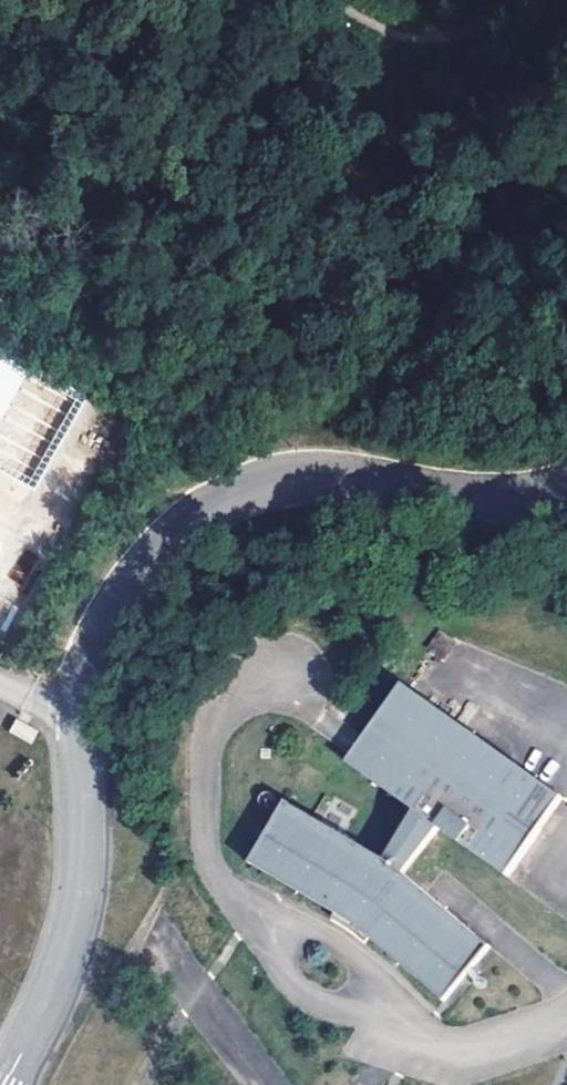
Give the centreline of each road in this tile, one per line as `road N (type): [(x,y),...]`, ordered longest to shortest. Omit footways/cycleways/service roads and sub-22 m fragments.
road 1 (unclassified): [(566,489),(528,497),(318,477),(275,481),(194,518),(165,545),(96,644),(83,717),(82,886),(73,934),(4,1084)]

